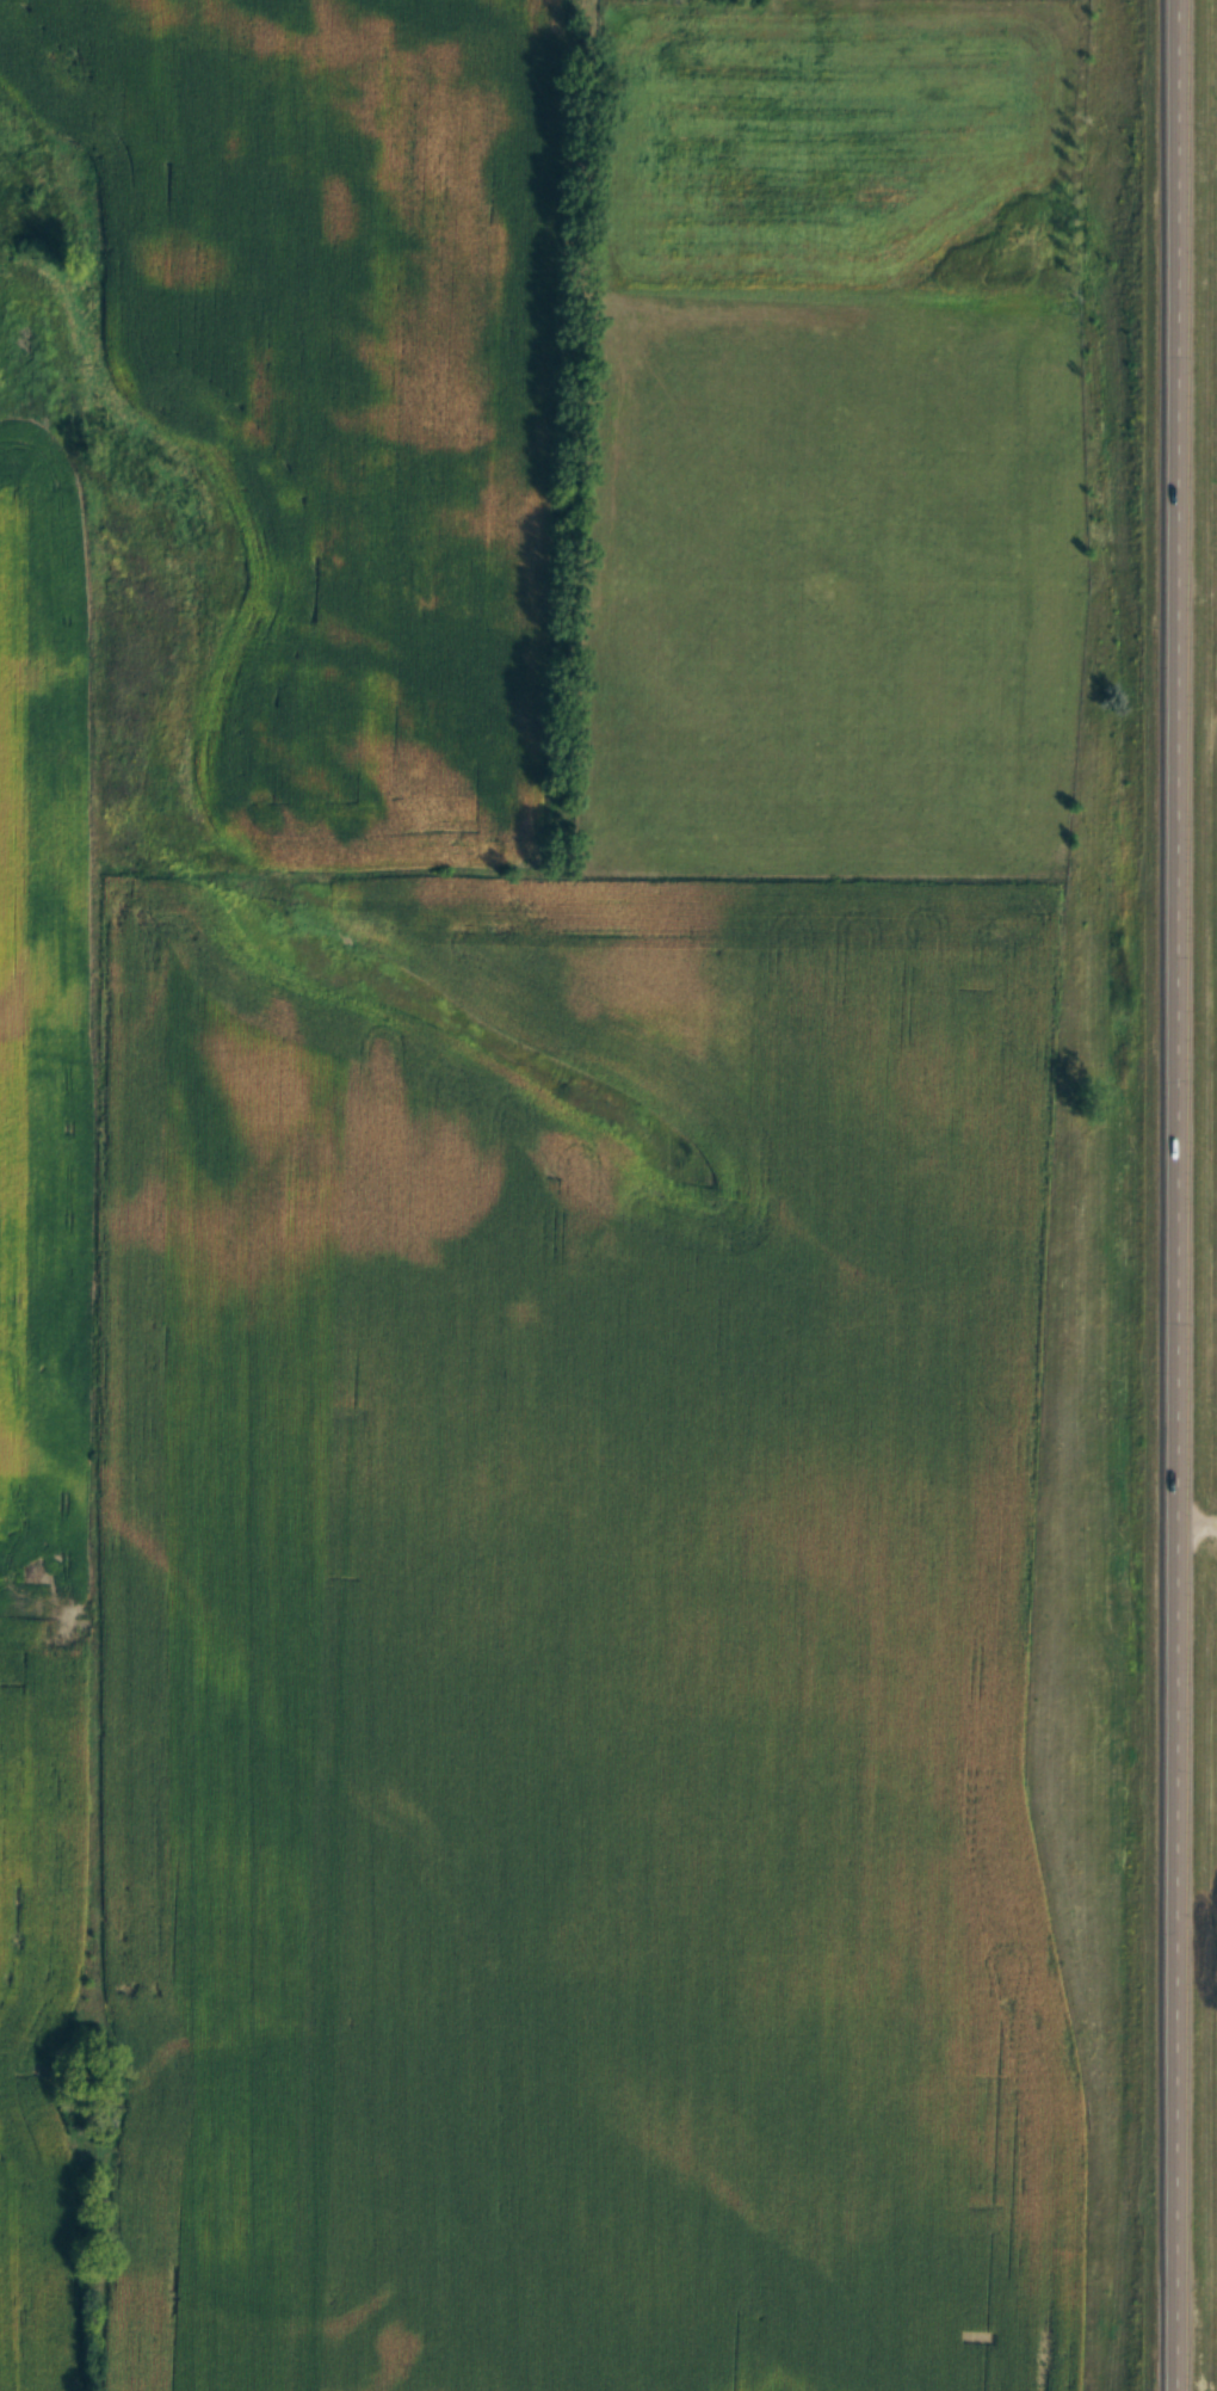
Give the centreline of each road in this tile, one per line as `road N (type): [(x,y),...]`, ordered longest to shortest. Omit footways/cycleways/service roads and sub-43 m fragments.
road 1 (motorway): [(1168,0),(1168,2390)]

